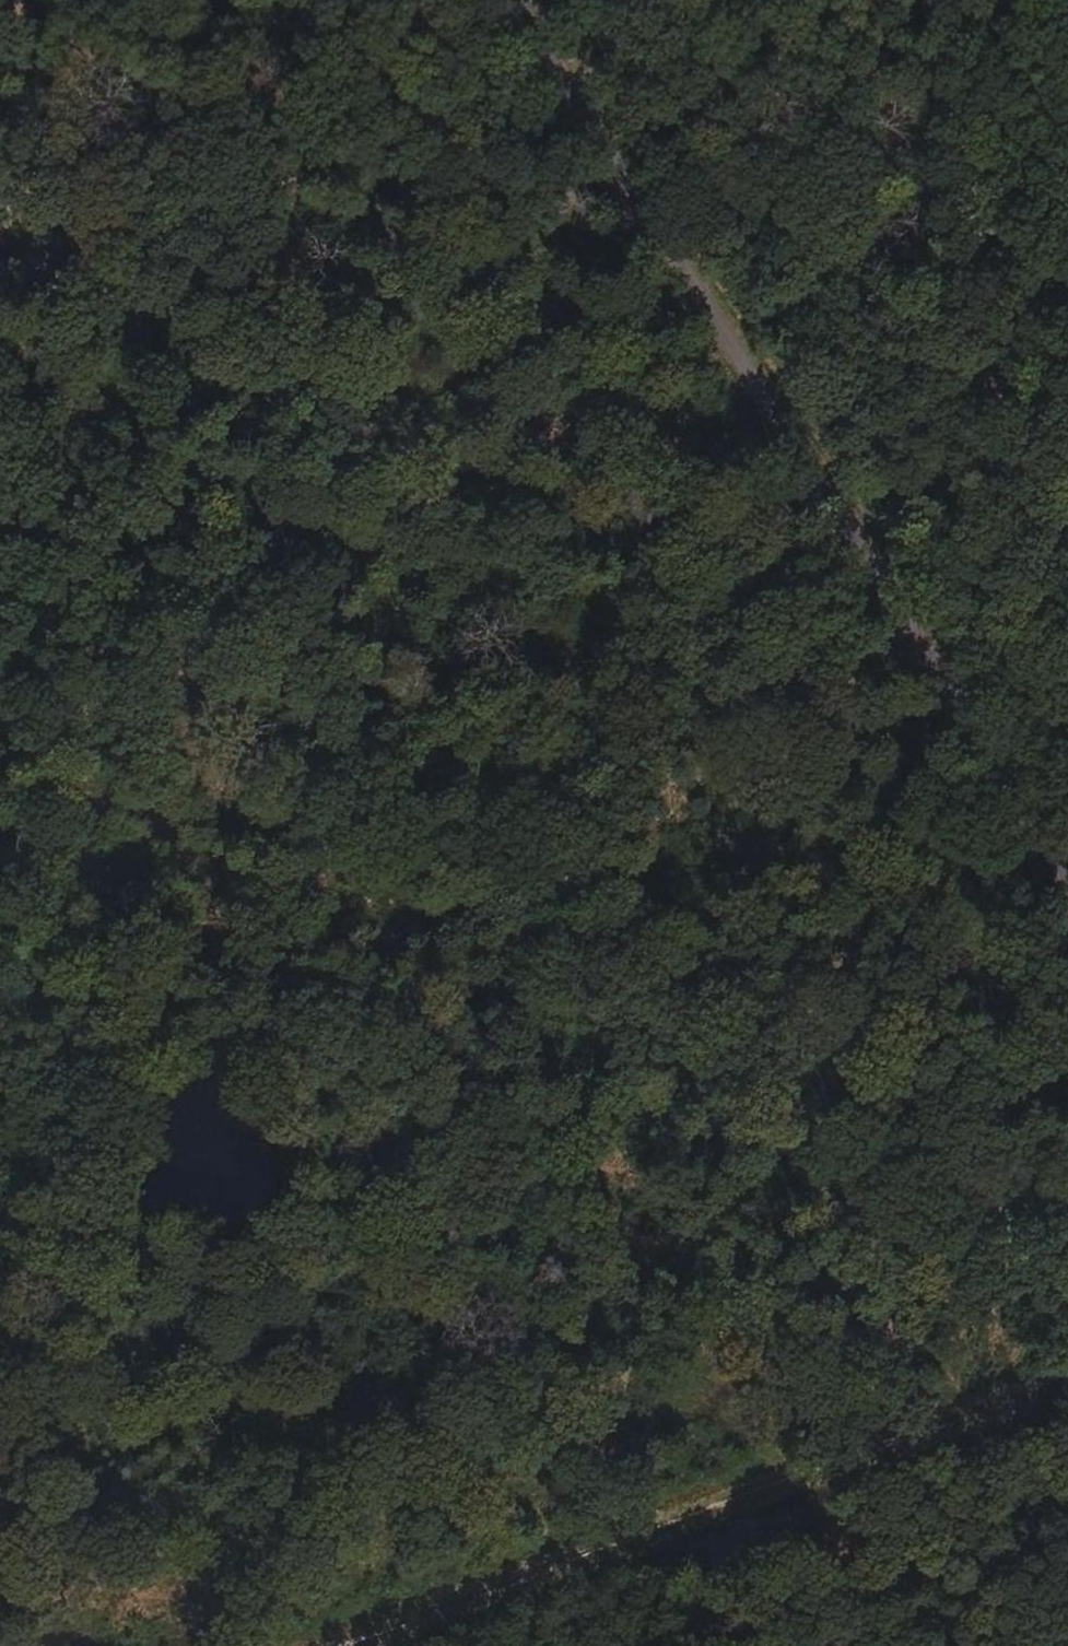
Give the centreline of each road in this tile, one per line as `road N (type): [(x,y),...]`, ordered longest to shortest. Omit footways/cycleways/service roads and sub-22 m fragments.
road 1 (unclassified): [(1067,876),(510,0)]
road 2 (track): [(1067,1380),(333,1645)]

